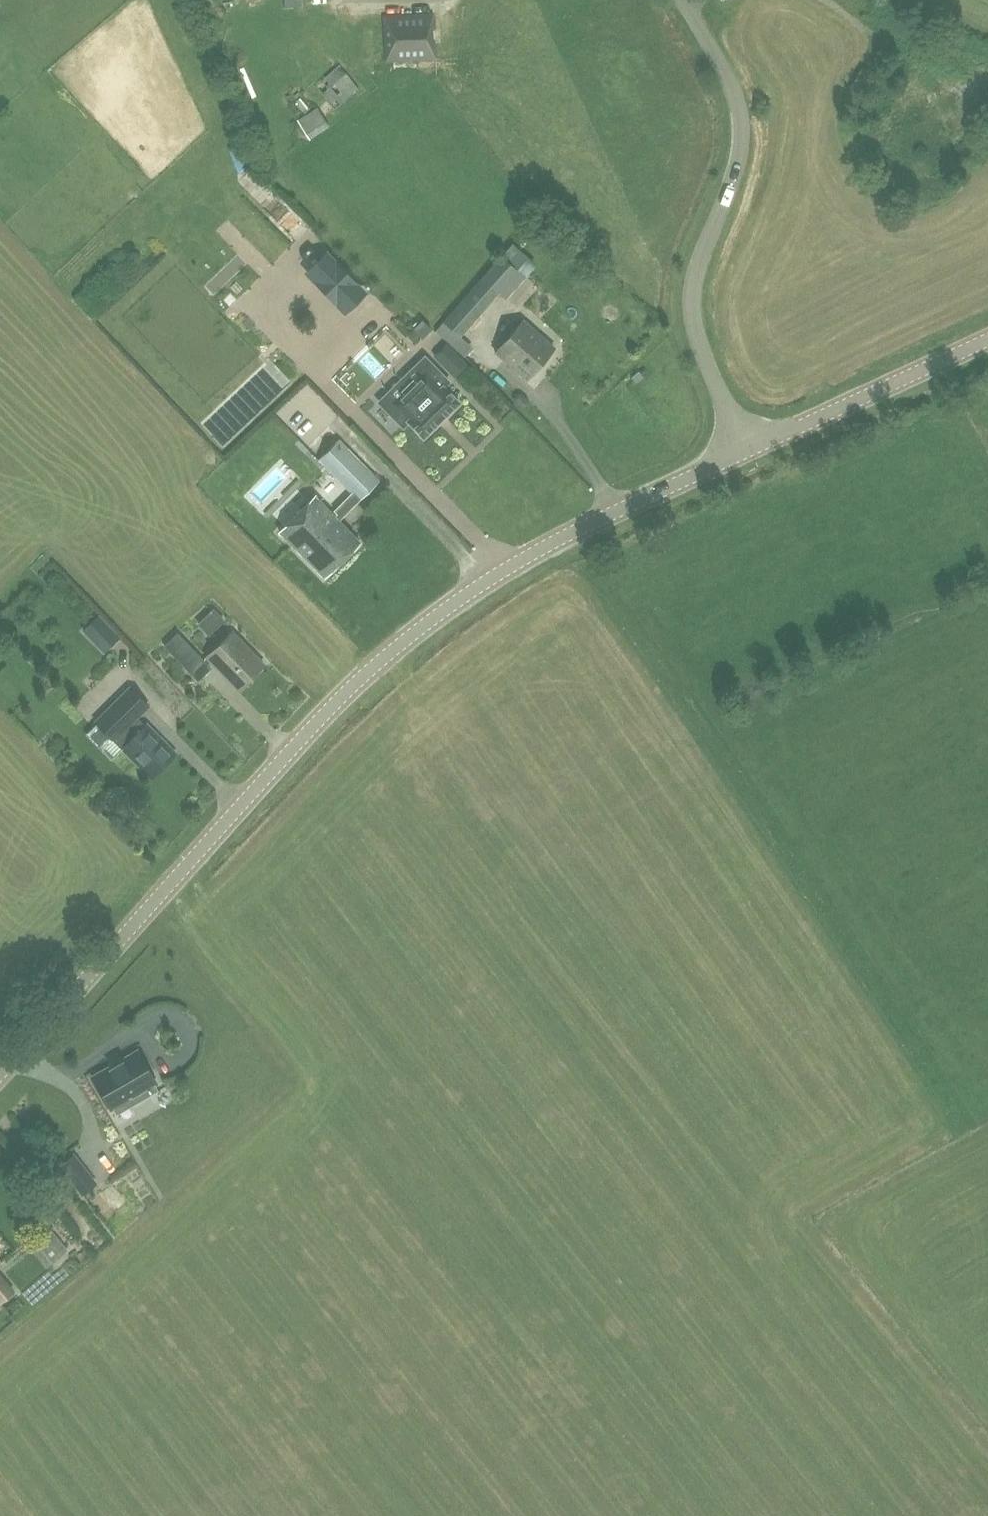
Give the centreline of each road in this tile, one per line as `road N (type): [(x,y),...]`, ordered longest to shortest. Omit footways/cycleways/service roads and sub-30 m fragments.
road 1 (tertiary): [(0,1072),(359,683),(536,555),(748,451)]
road 2 (unclassified): [(748,451),(703,351),(695,296),(740,166),(743,114),(682,0)]
road 3 (tertiary): [(748,451),(987,342)]

